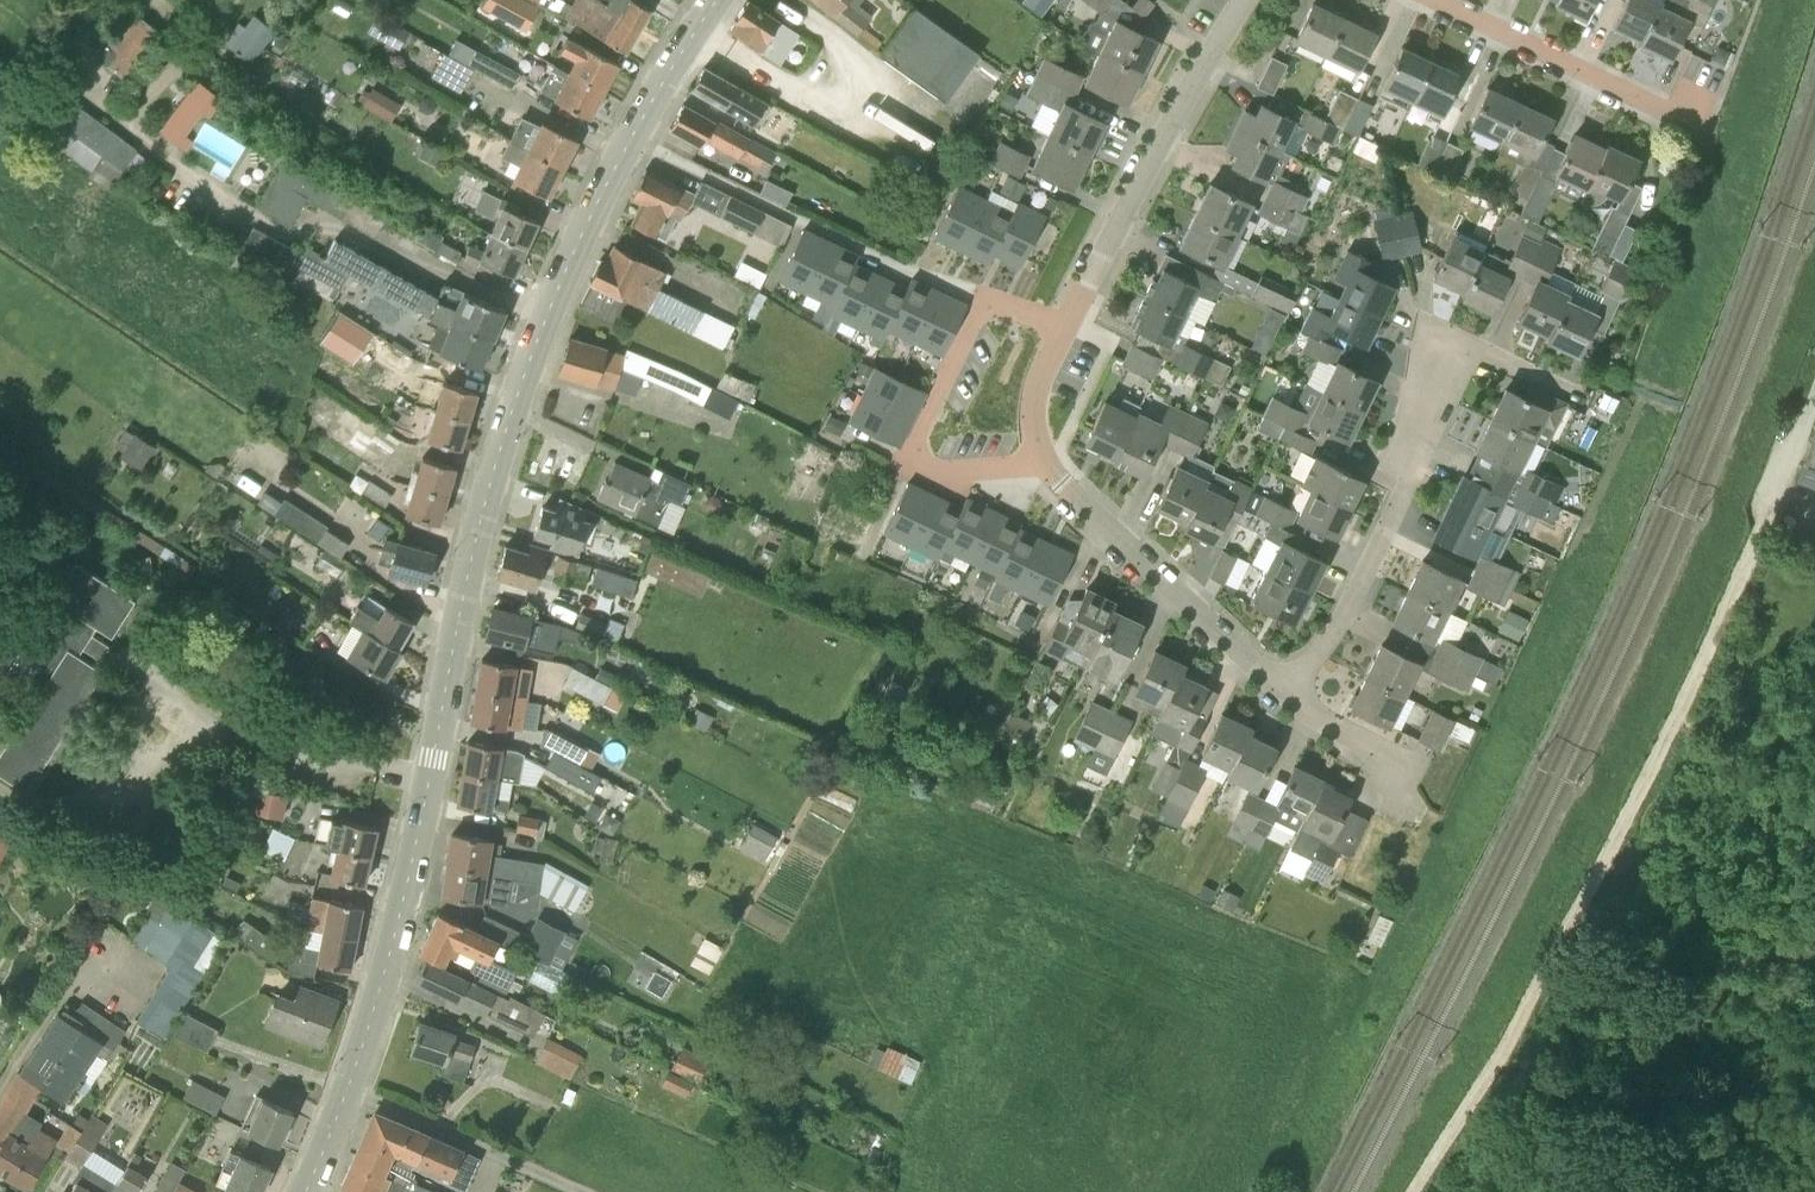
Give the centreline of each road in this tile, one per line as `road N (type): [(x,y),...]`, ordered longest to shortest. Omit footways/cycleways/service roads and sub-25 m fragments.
road 1 (secondary): [(310,1191),(360,1057),(410,881),(462,591),(527,368),(633,140),(715,0)]
road 2 (residential): [(1284,693),(1060,481),(1045,459),(1033,406),(1105,249),(1244,0)]
road 3 (track): [(1771,503),(1647,787),(1413,1191)]
road 4 (residential): [(1284,693),(1343,616),(1384,536),(1407,481),(1432,369),(1455,351),(1484,352),(1570,392)]
road 5 (residential): [(1691,123),(1439,0)]
road 6 (residential): [(1410,765),(1311,715),(1284,693)]

